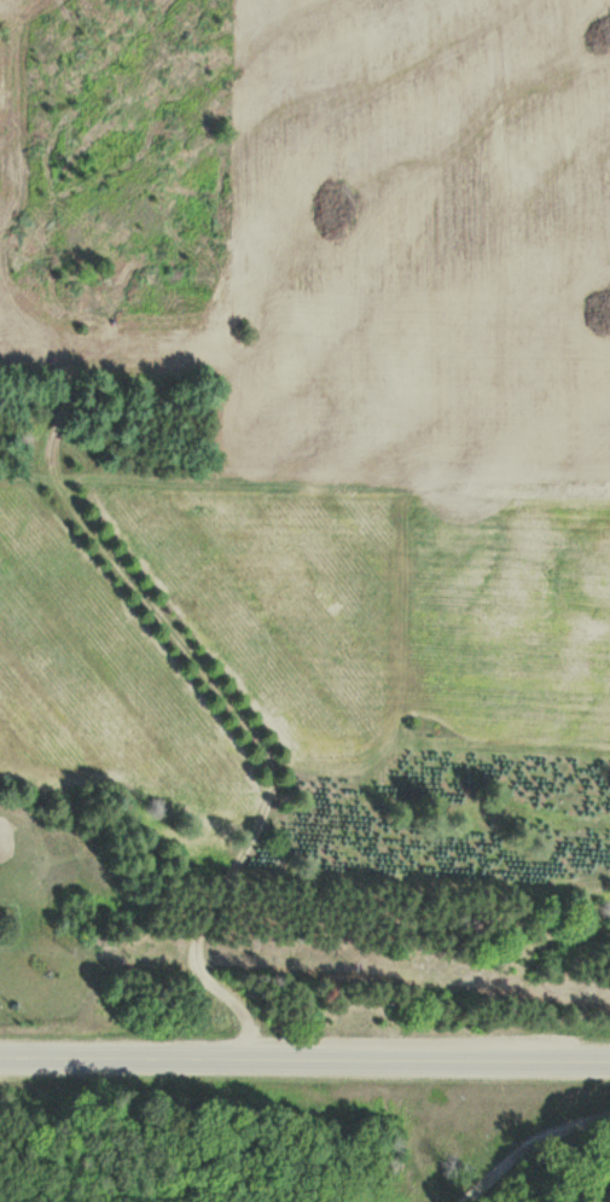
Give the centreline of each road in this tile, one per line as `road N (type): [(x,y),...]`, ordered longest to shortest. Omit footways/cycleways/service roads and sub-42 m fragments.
road 1 (tertiary): [(609,1062),(0,1059)]

